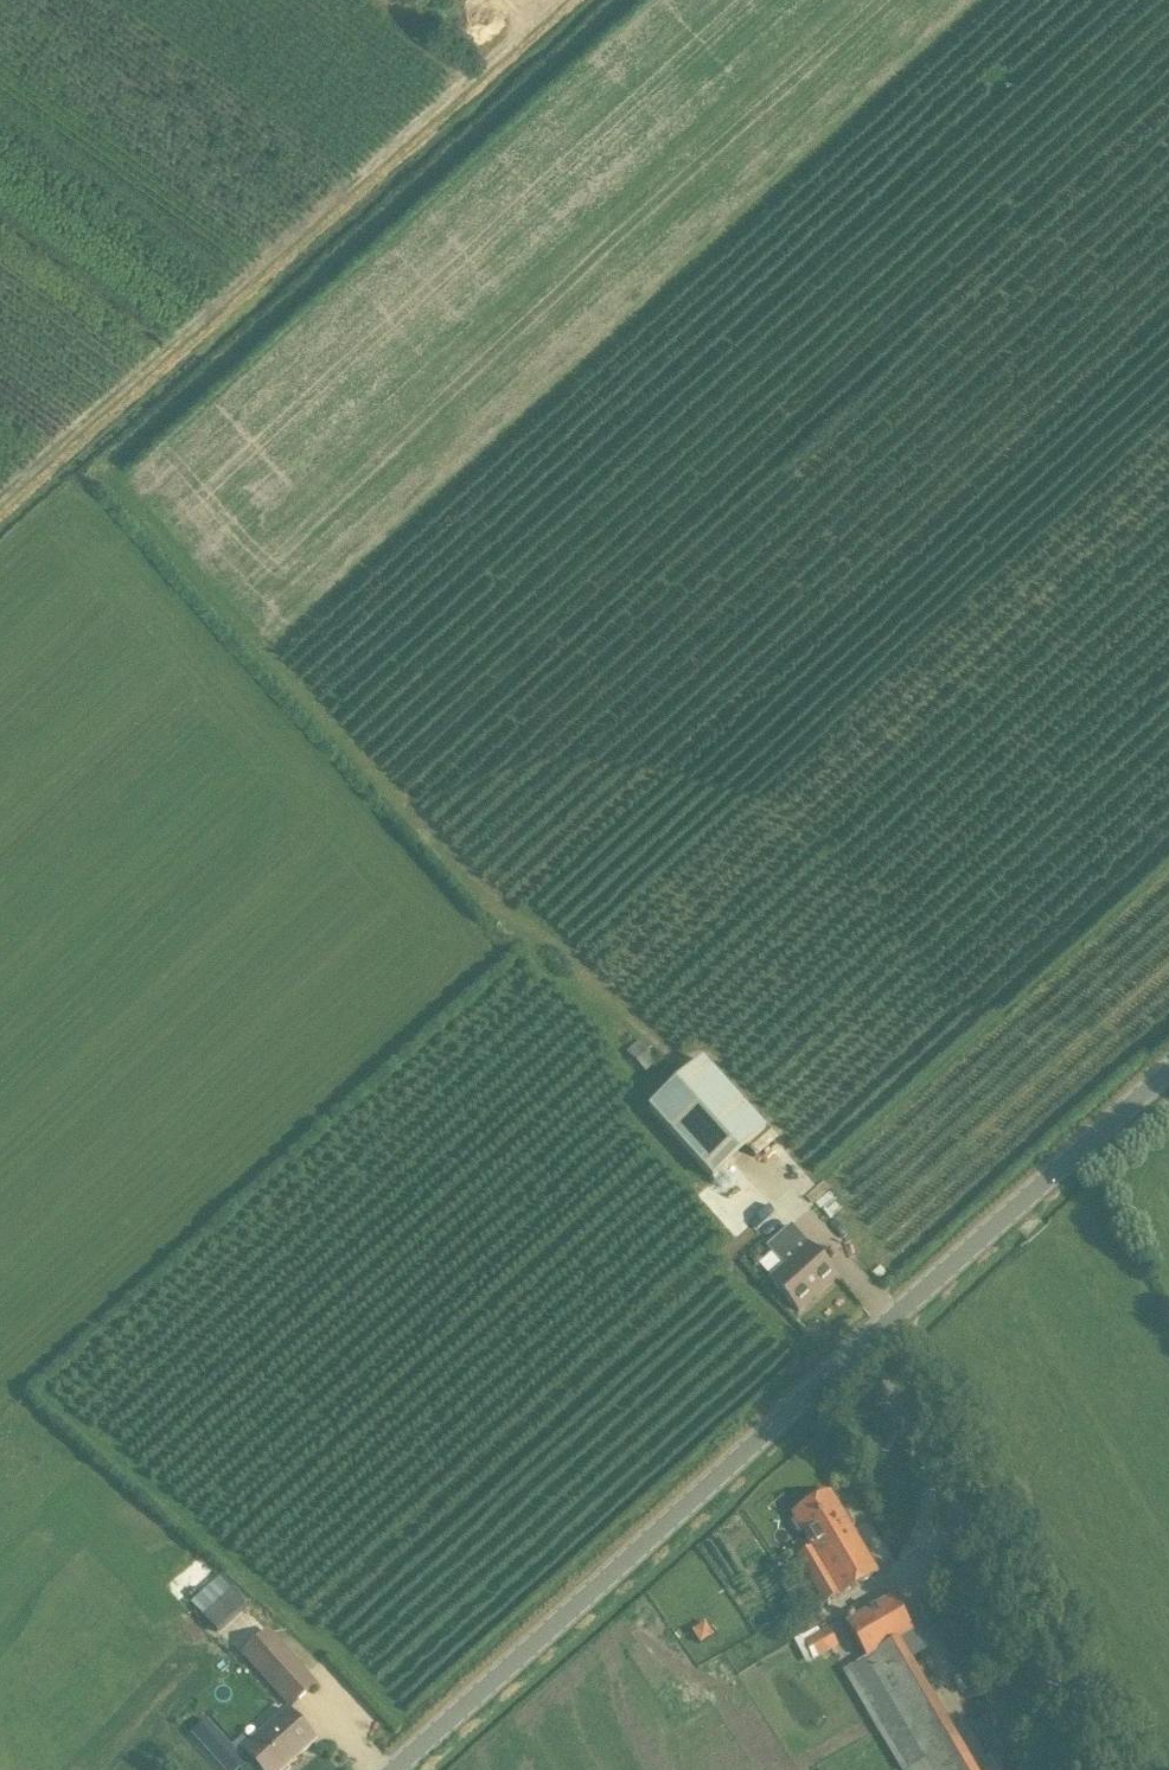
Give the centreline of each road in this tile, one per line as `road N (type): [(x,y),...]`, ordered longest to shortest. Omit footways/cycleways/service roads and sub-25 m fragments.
road 1 (tertiary): [(392,1769),(864,1340)]
road 2 (unclassified): [(1099,1769),(864,1340)]
road 3 (tertiary): [(864,1340),(1168,1070)]

